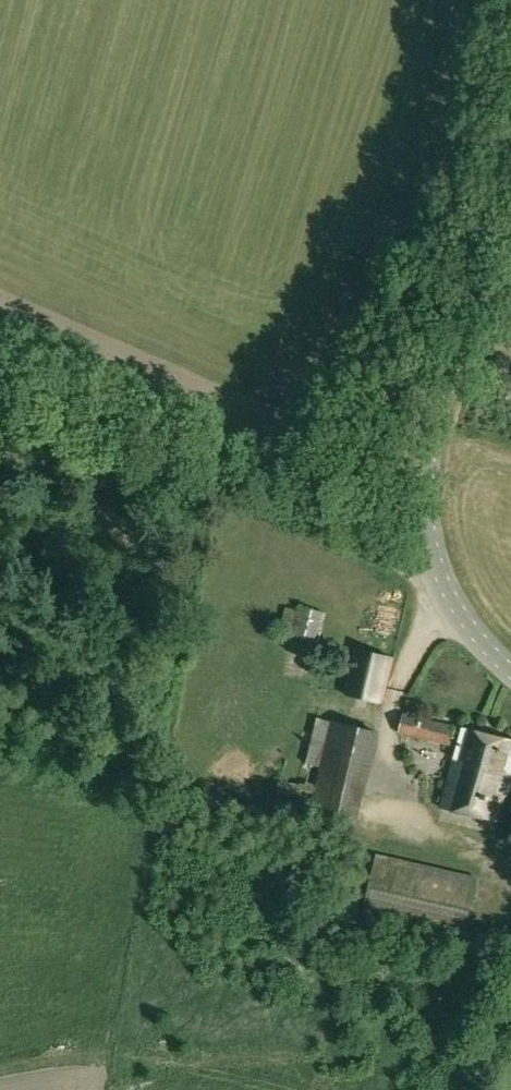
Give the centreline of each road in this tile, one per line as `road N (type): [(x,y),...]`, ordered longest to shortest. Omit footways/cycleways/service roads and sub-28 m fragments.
road 1 (tertiary): [(510,667),(463,619),(436,570),(427,459),(510,129)]
road 2 (track): [(436,570),(391,560),(0,383)]

